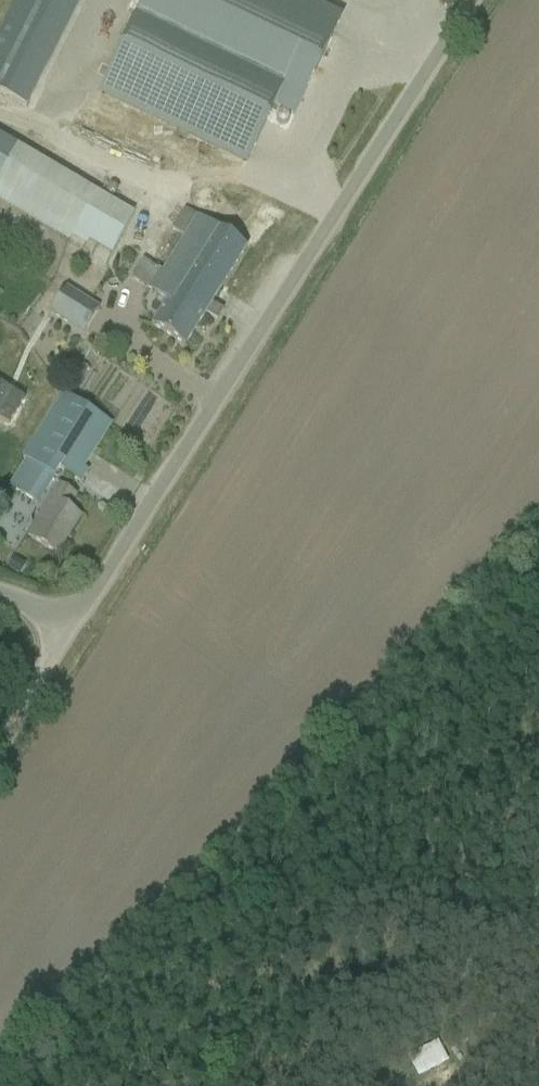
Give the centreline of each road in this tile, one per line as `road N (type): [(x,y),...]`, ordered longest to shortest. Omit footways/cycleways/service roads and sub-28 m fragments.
road 1 (unclassified): [(0,588),(52,604),(93,596),(472,0)]
road 2 (track): [(0,743),(93,596)]

